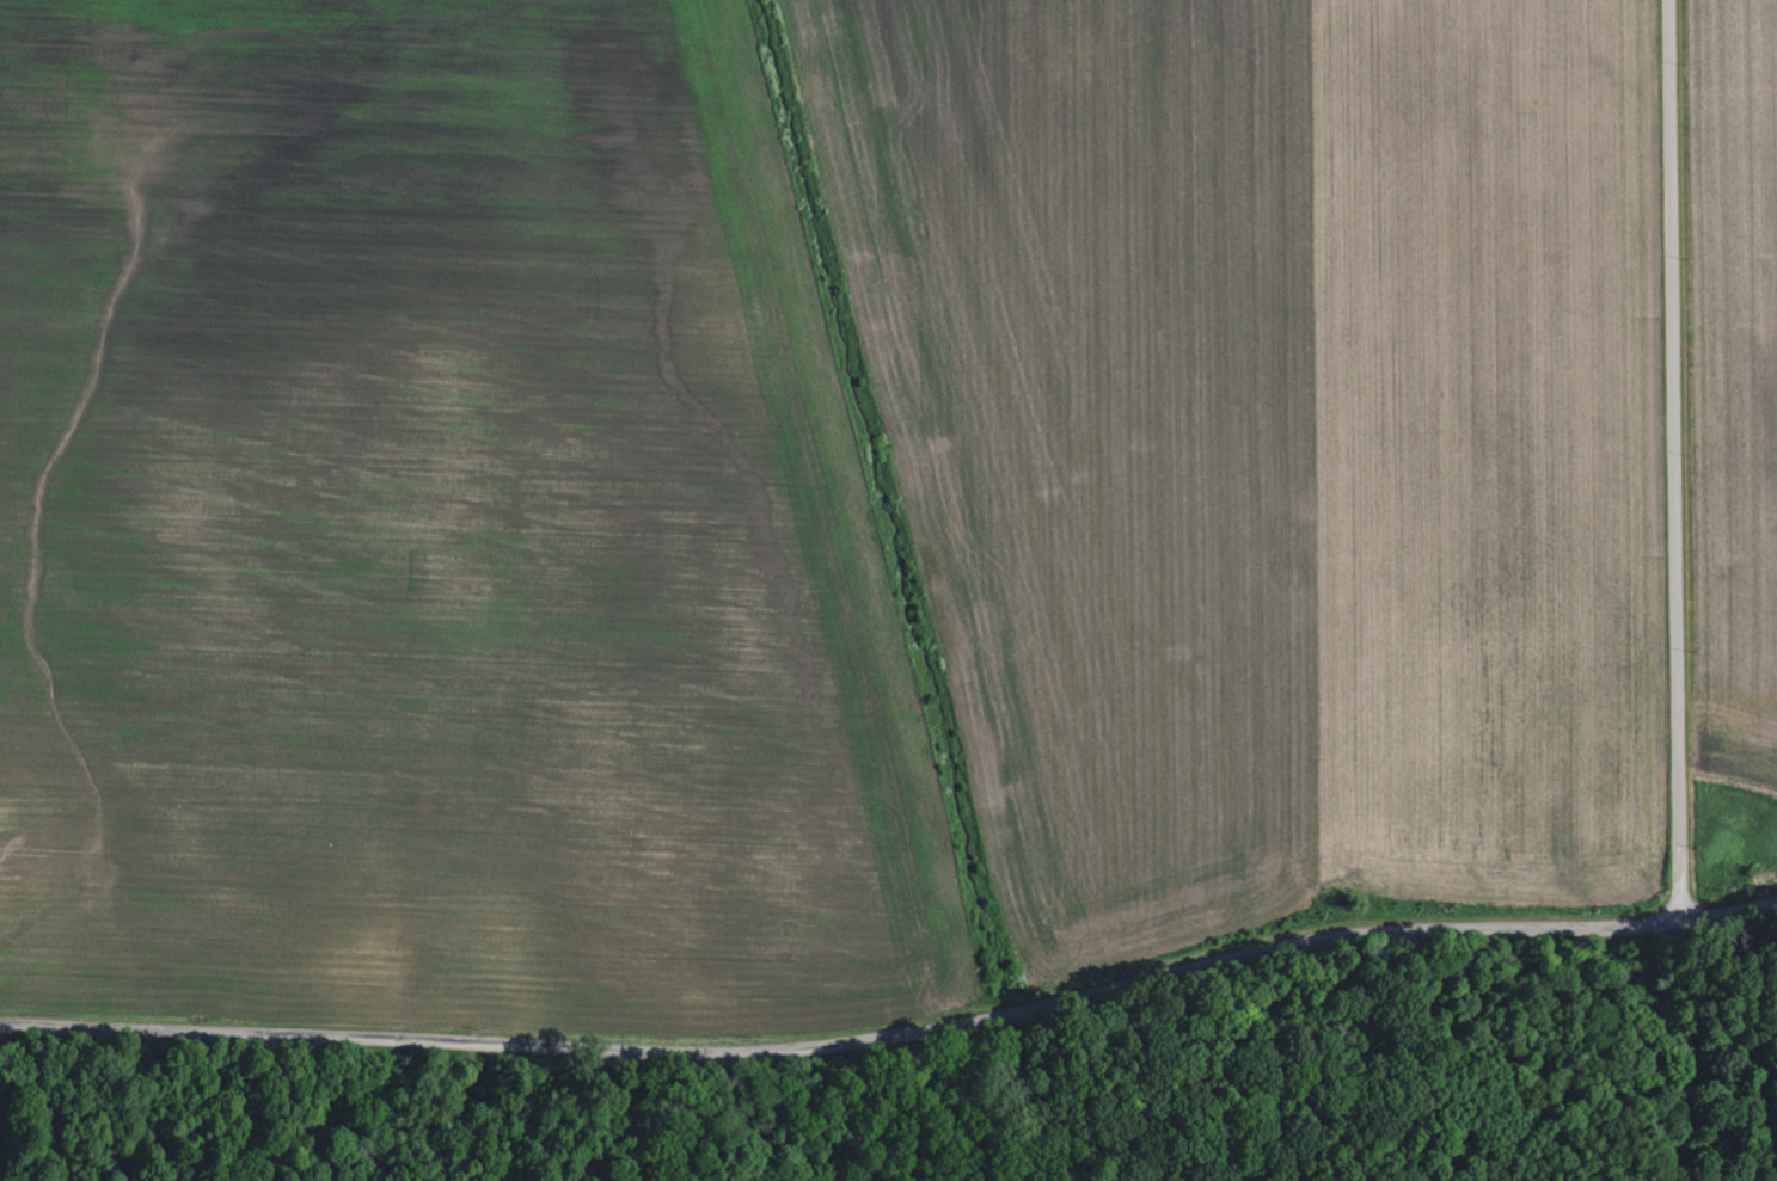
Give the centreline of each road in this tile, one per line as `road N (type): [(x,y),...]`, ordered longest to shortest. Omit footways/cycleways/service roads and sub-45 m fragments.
road 1 (residential): [(0,1023),(754,1052),(1021,1013),(1313,936),(1678,919)]
road 2 (residential): [(1678,919),(1668,0)]

